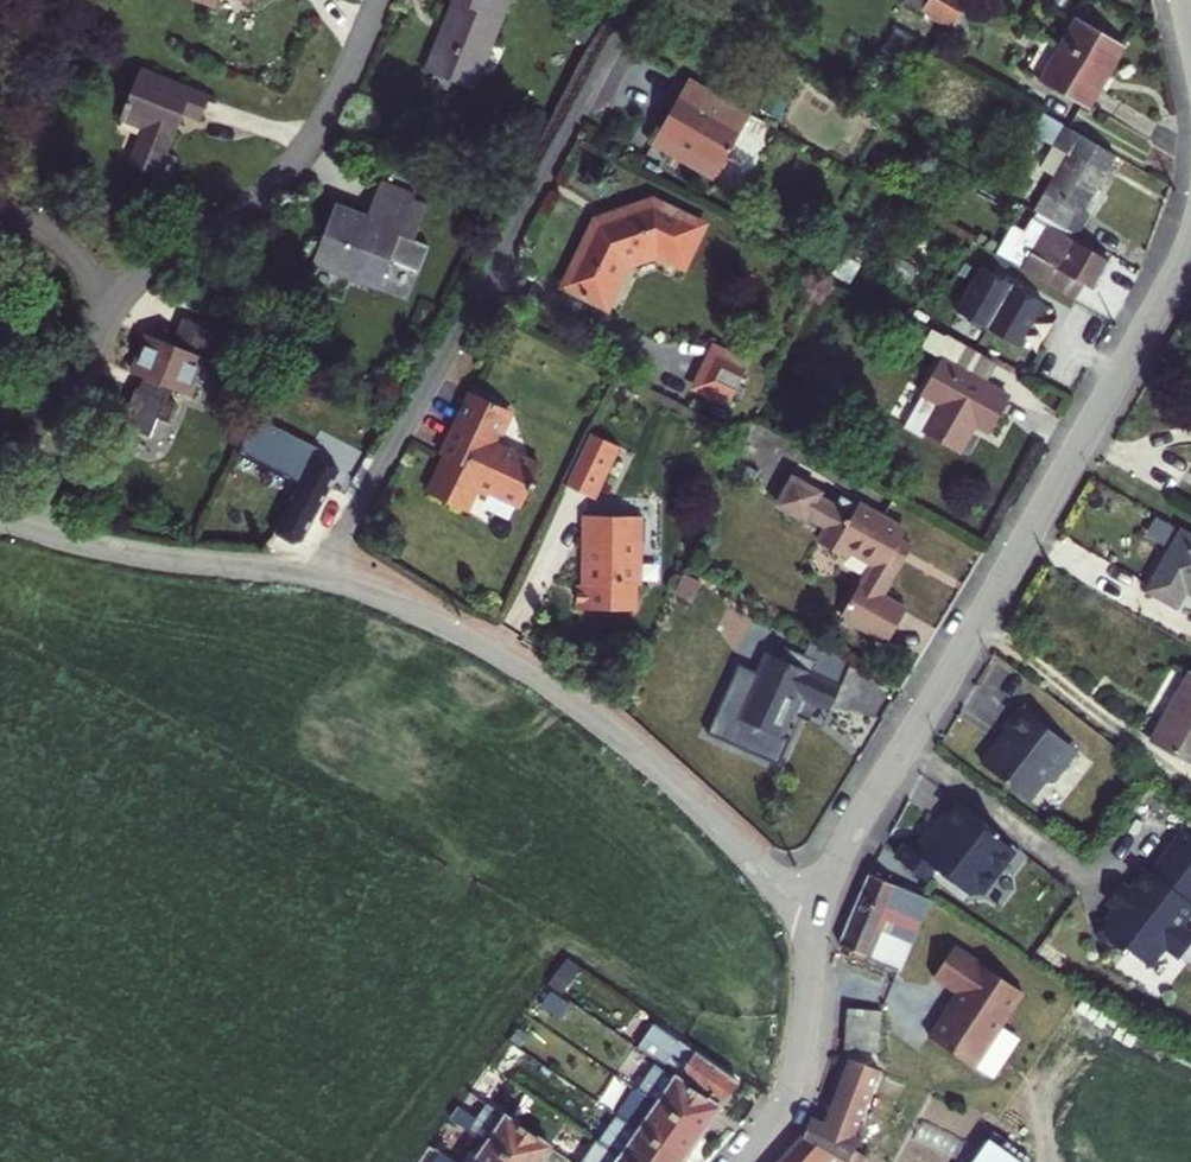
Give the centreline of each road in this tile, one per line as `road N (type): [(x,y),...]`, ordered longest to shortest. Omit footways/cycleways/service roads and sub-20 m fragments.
road 1 (residential): [(817,917),(837,859),(1190,236)]
road 2 (residential): [(641,0),(321,580)]
road 3 (residential): [(321,580),(440,624),(521,667),(654,768),(817,917)]
road 4 (residential): [(130,262),(216,220),(276,177),(341,93),(379,0)]
road 5 (residential): [(29,531),(104,550),(321,580)]
road 6 (residential): [(29,531),(130,262)]
road 7 (residential): [(745,1161),(793,1072),(817,917)]
road 8 (residential): [(0,189),(130,262)]

